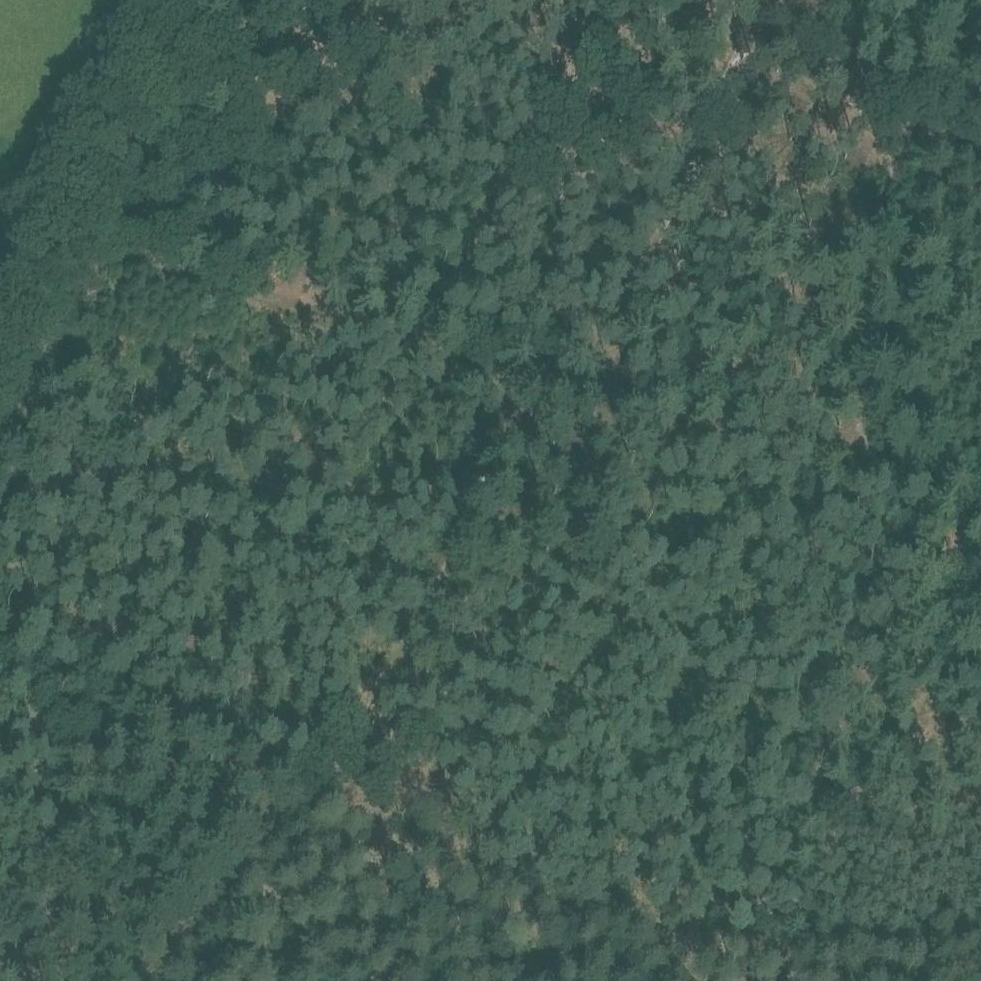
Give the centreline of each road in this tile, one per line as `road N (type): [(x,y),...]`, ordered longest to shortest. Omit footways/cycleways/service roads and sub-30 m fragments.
road 1 (track): [(0,652),(61,668),(380,830),(571,912),(755,952)]
road 2 (track): [(148,980),(218,882),(365,709),(470,506),(515,384)]
road 3 (track): [(598,407),(86,241)]
road 4 (track): [(971,0),(908,131),(864,268),(858,434),(865,464)]
road 5 (track): [(0,418),(203,0)]
road 6 (track): [(742,45),(598,407)]
road 7 (track): [(865,464),(598,407)]
road 8 (track): [(755,952),(850,955),(980,941)]

